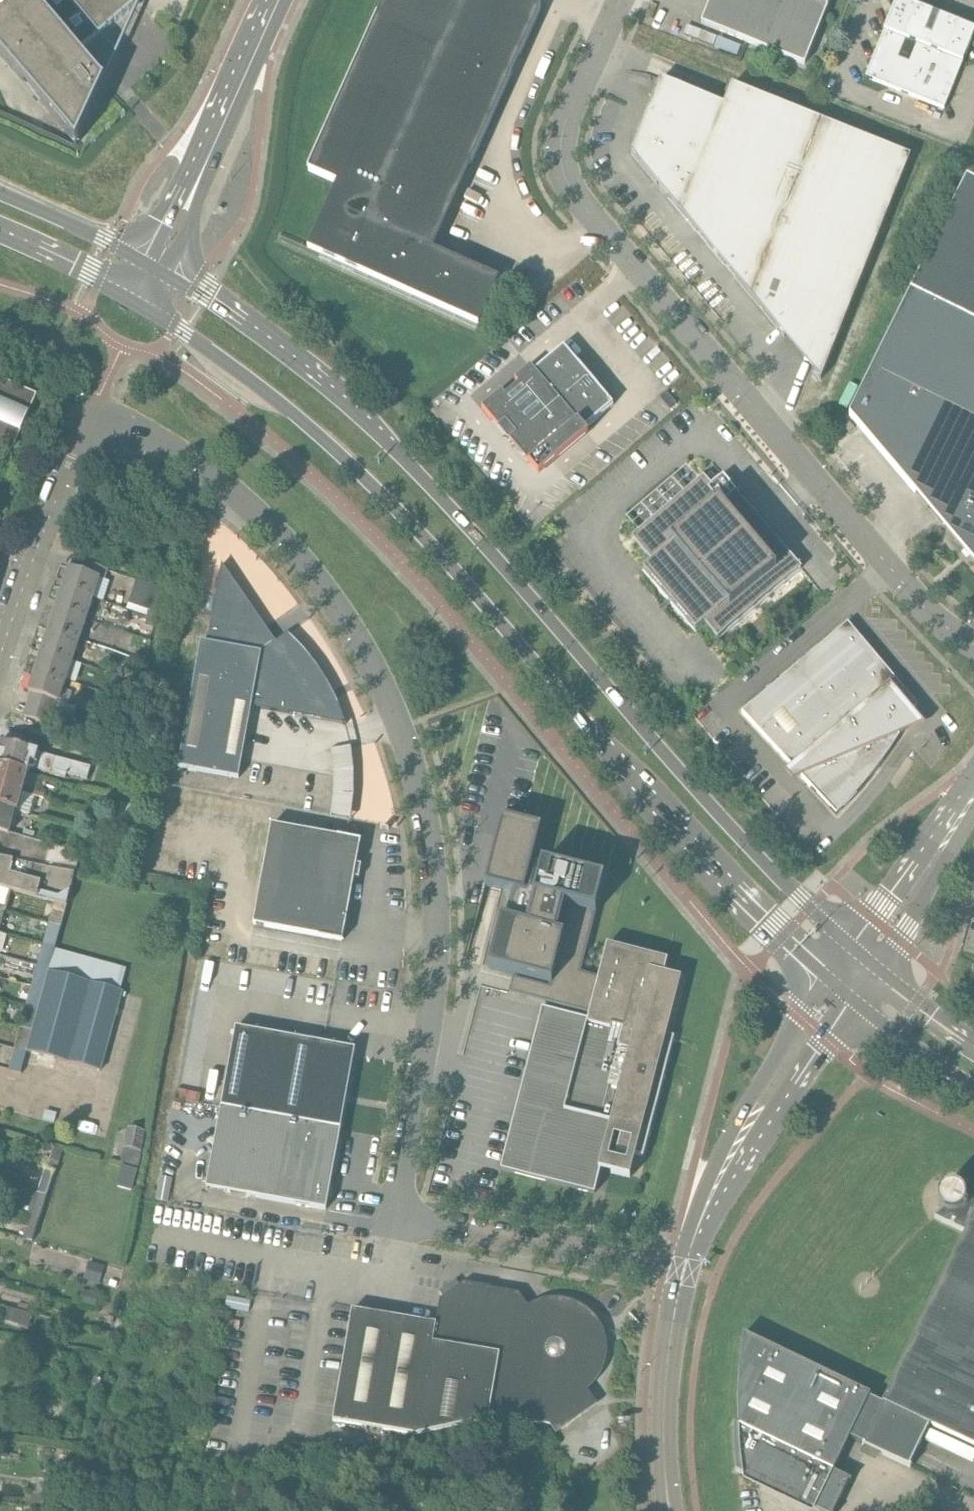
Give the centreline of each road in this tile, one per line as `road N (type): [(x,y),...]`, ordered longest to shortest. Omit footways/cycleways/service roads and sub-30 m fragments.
road 1 (residential): [(0,671),(94,412),(174,450),(244,500),(345,613),(396,708),(422,783),(437,863),(441,952),(404,1176),(411,1211),(421,1219),(687,1272)]
road 2 (secondary): [(852,947),(402,453),(270,339),(160,266)]
road 3 (secondary): [(144,306),(236,367),(373,483),(684,834),(828,980)]
road 4 (unclassified): [(973,641),(835,495),(577,187),(565,156),(569,120),(625,0)]
road 5 (secondary): [(828,980),(723,1151),(687,1272)]
road 6 (secondary): [(687,1272),(747,1166),(858,1006)]
road 7 (tertiary): [(160,266),(279,0)]
road 8 (secondary): [(671,1510),(668,1378),(687,1272)]
road 9 (unclassified): [(973,788),(852,947)]
road 10 (unclassified): [(883,973),(973,812)]
road 11 (secondary): [(160,266),(0,192)]
road 12 (secondary): [(0,232),(144,306)]
road 13 (secondary): [(858,1006),(973,1088)]

